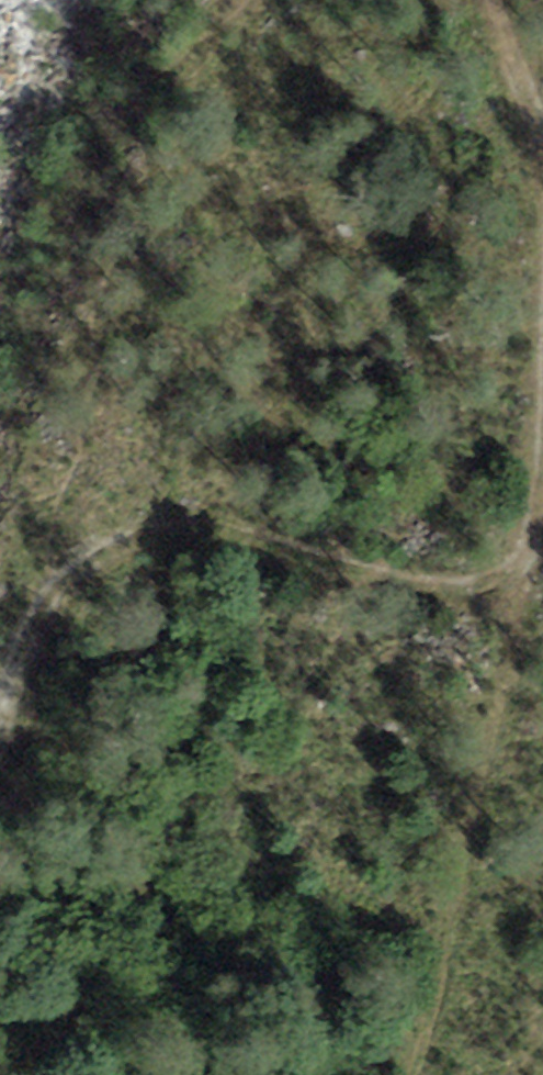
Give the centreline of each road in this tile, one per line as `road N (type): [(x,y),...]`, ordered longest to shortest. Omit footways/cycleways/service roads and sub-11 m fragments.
road 1 (track): [(542,539),(491,551),(312,516),(219,507),(116,536),(49,646),(0,777)]

